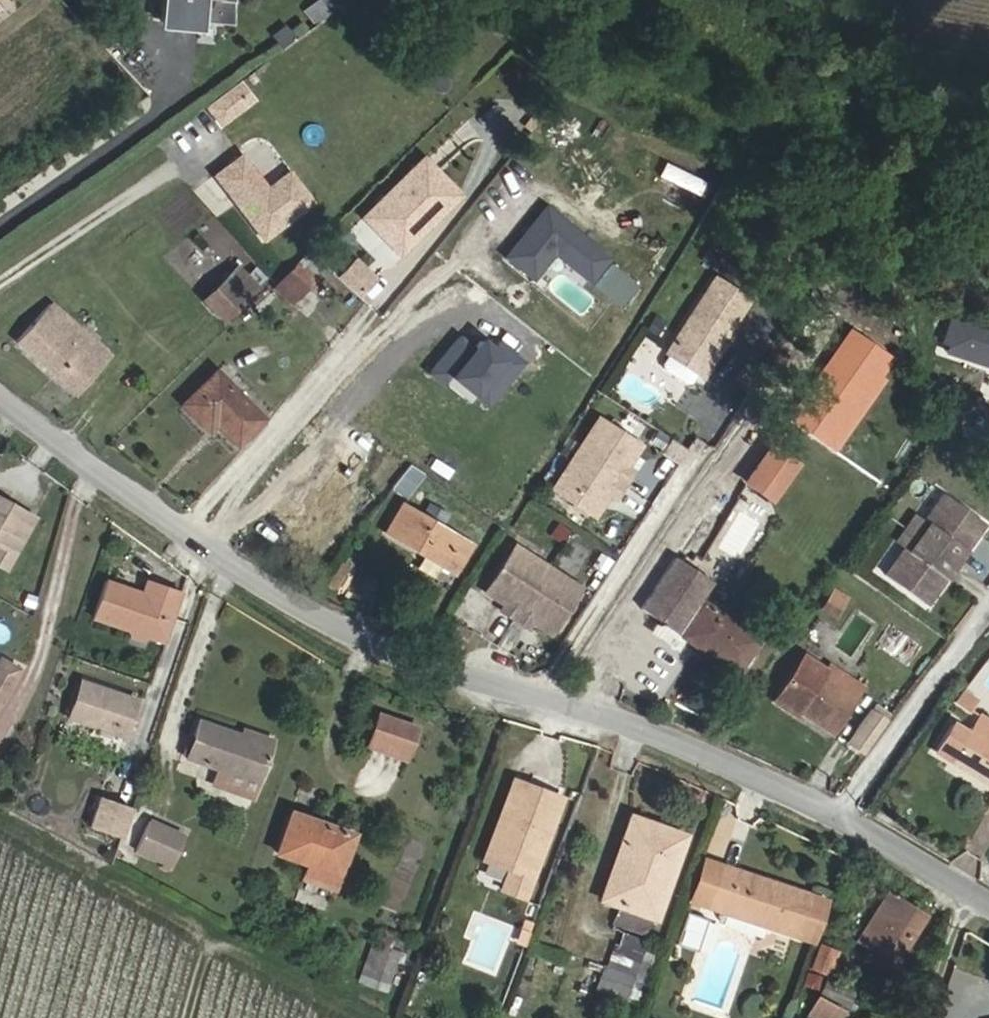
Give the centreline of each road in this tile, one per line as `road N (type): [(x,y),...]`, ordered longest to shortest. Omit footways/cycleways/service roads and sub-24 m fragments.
road 1 (residential): [(988,913),(842,818),(728,760),(484,688),(232,582),(0,392)]

